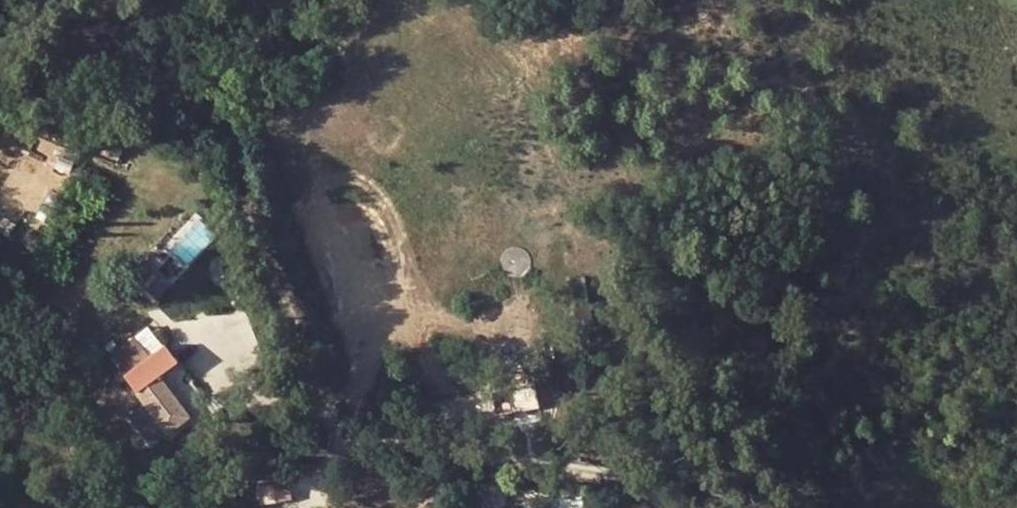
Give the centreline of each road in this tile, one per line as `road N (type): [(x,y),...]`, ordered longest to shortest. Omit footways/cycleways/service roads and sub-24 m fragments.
road 1 (track): [(247,0),(258,30),(233,135),(255,241),(292,343),(329,411)]

